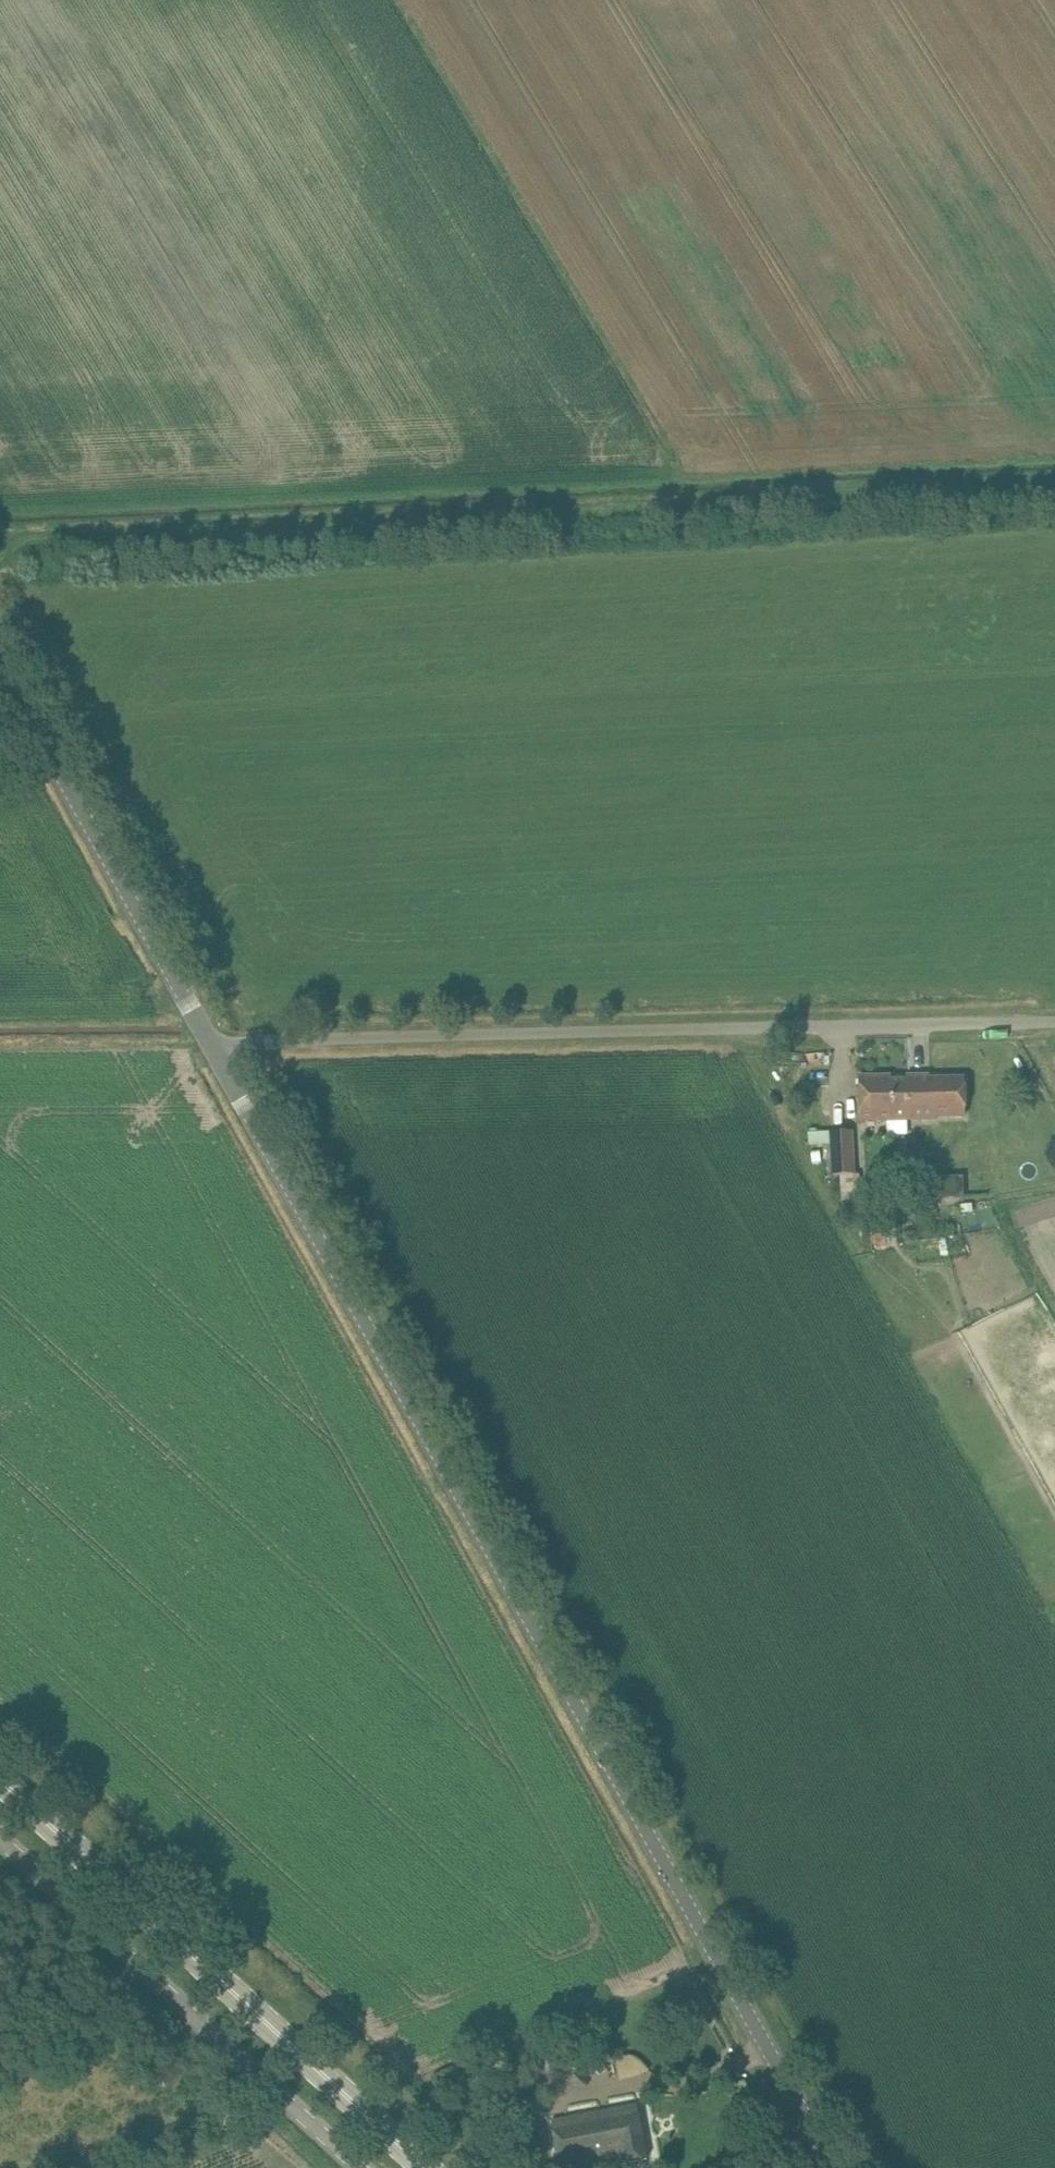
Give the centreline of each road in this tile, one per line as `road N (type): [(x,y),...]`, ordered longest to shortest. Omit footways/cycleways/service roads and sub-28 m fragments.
road 1 (unclassified): [(834,2167),(218,1055)]
road 2 (unclassified): [(218,1055),(328,1037),(1054,1022)]
road 3 (primary): [(422,2167),(0,1781)]
road 4 (unclassified): [(359,2167),(0,1840)]
road 5 (unclassified): [(218,1055),(0,661)]

